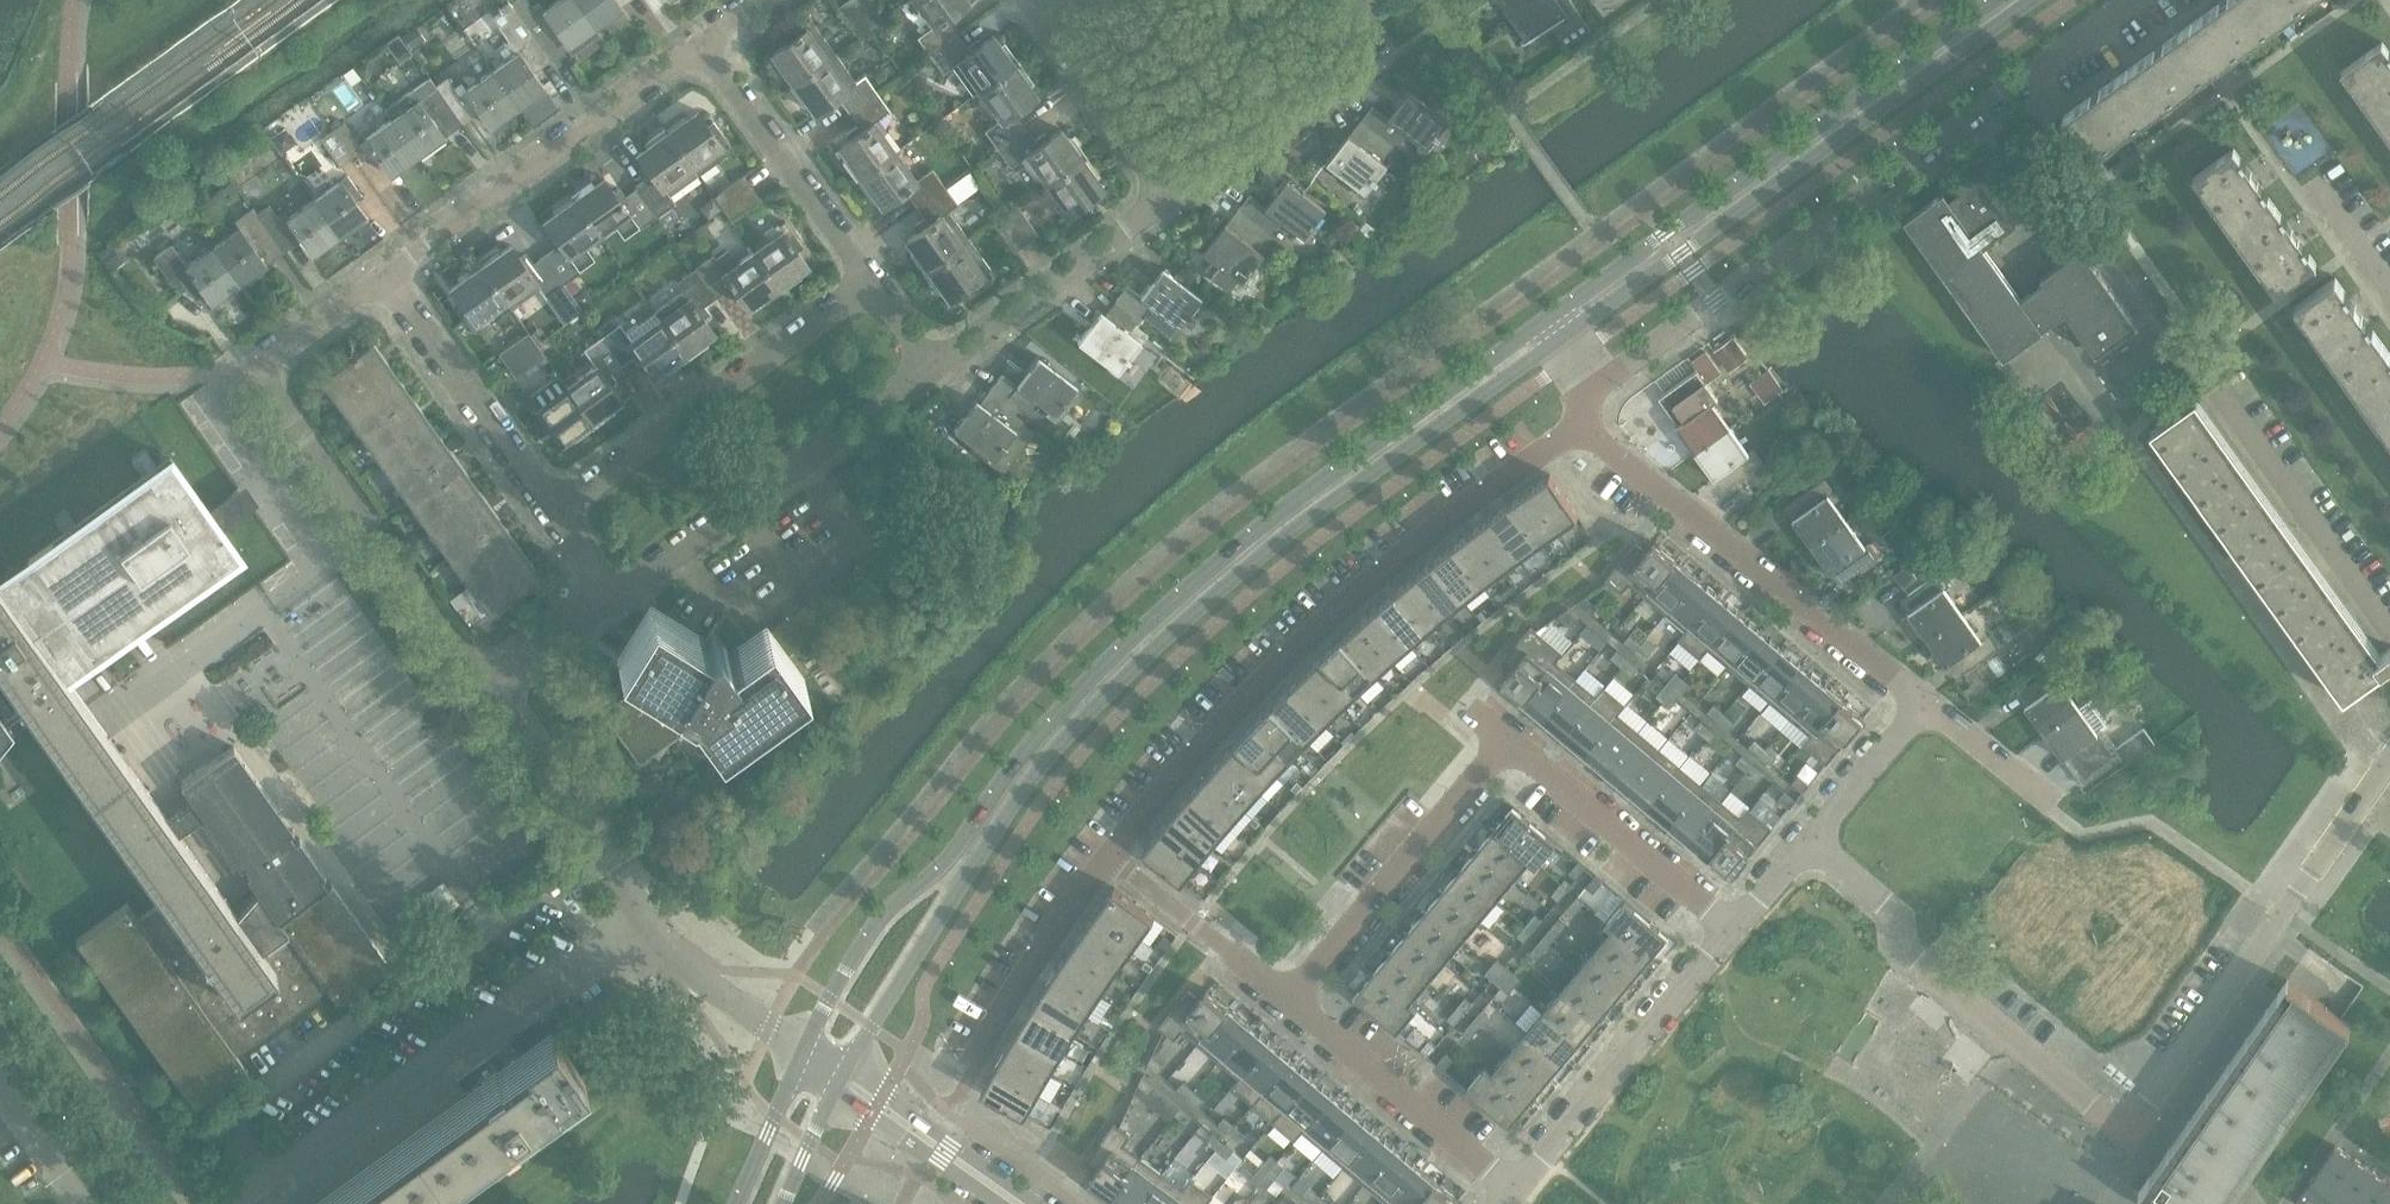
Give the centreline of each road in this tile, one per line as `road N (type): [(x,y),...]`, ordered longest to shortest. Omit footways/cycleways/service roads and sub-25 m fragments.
road 1 (secondary): [(1545,321),(1234,544),(1112,658),(1025,753),(952,860),(885,912),(801,1056)]
road 2 (secondary): [(840,1081),(1013,807),(1077,727),(1254,563),(1562,339)]
road 3 (residential): [(1597,390),(2137,0)]
road 4 (residential): [(1110,856),(1219,727),(1347,602),(1460,509),(1579,431)]
road 5 (secondary): [(1562,339),(2039,0)]
road 6 (residential): [(482,690),(252,368),(383,276)]
road 7 (secondary): [(1992,0),(1545,321)]
road 8 (residential): [(268,1179),(643,917)]
road 9 (residential): [(2129,1135),(2389,767)]
road 10 (residential): [(1924,701),(1579,431)]
road 11 (residential): [(2129,1135),(1930,969),(1884,902),(1809,840)]
road 12 (residential): [(614,600),(932,364)]
road 13 (residential): [(552,508),(867,275)]
road 14 (residential): [(383,276),(701,48)]
road 15 (residential): [(1515,1191),(1734,930)]
road 16 (residential): [(1510,744),(1288,998)]
road 17 (residential): [(1168,200),(1387,46),(1354,0)]
road 18 (residential): [(2389,614),(2205,357)]
road 19 (residential): [(1288,998),(1515,1191)]
road 20 (residential): [(1734,930),(1510,744)]
road 21 (residential): [(932,364),(1168,200)]
road 22 (residential): [(552,508),(383,276)]
road 23 (residential): [(867,275),(701,48)]
road 24 (residential): [(643,917),(601,847),(482,690)]
road 25 (residential): [(975,1066),(1048,941),(1110,856)]
road 26 (residential): [(1110,856),(1288,998)]
road 27 (residential): [(1168,200),(1044,24)]
road 28 (residential): [(1809,840),(1924,701)]
road 29 (residential): [(879,1107),(1016,1203)]
road 30 (residential): [(2054,806),(1924,701)]
road 31 (secondary): [(801,1056),(738,1203)]
road 32 (residential): [(482,690),(614,600)]
road 33 (unclassified): [(801,1056),(682,967)]
road 34 (secondary): [(784,1203),(840,1081)]
road 35 (residential): [(2389,293),(2317,191)]

